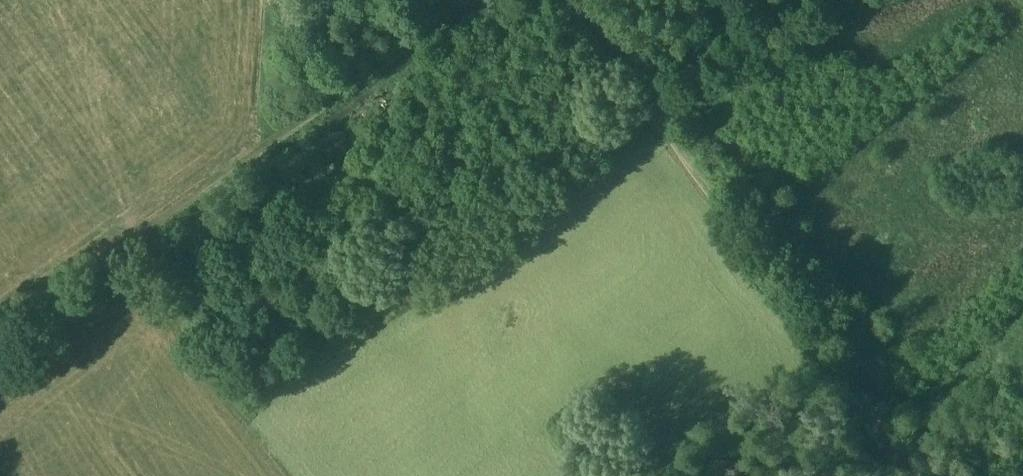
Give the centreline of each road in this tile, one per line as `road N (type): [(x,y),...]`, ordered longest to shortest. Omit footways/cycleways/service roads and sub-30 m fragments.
road 1 (track): [(514,0),(0,365)]
road 2 (track): [(719,210),(914,475)]
road 3 (track): [(305,475),(149,261)]
road 4 (track): [(719,210),(572,0)]
road 5 (track): [(271,0),(272,175)]

